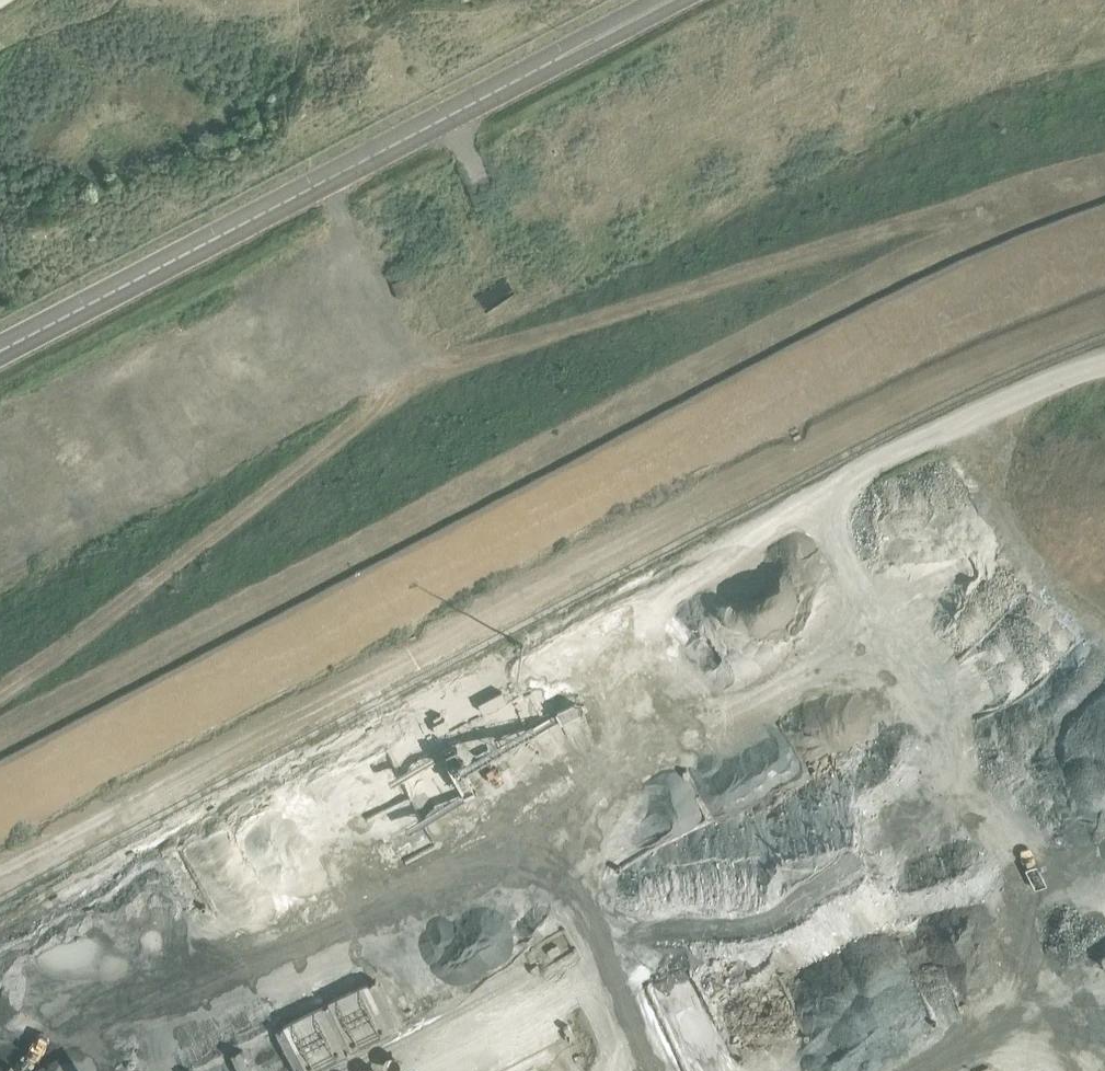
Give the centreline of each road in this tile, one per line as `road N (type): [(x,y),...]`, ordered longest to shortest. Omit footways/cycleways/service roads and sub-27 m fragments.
road 1 (track): [(932,224),(455,363)]
road 2 (track): [(0,695),(369,414)]

